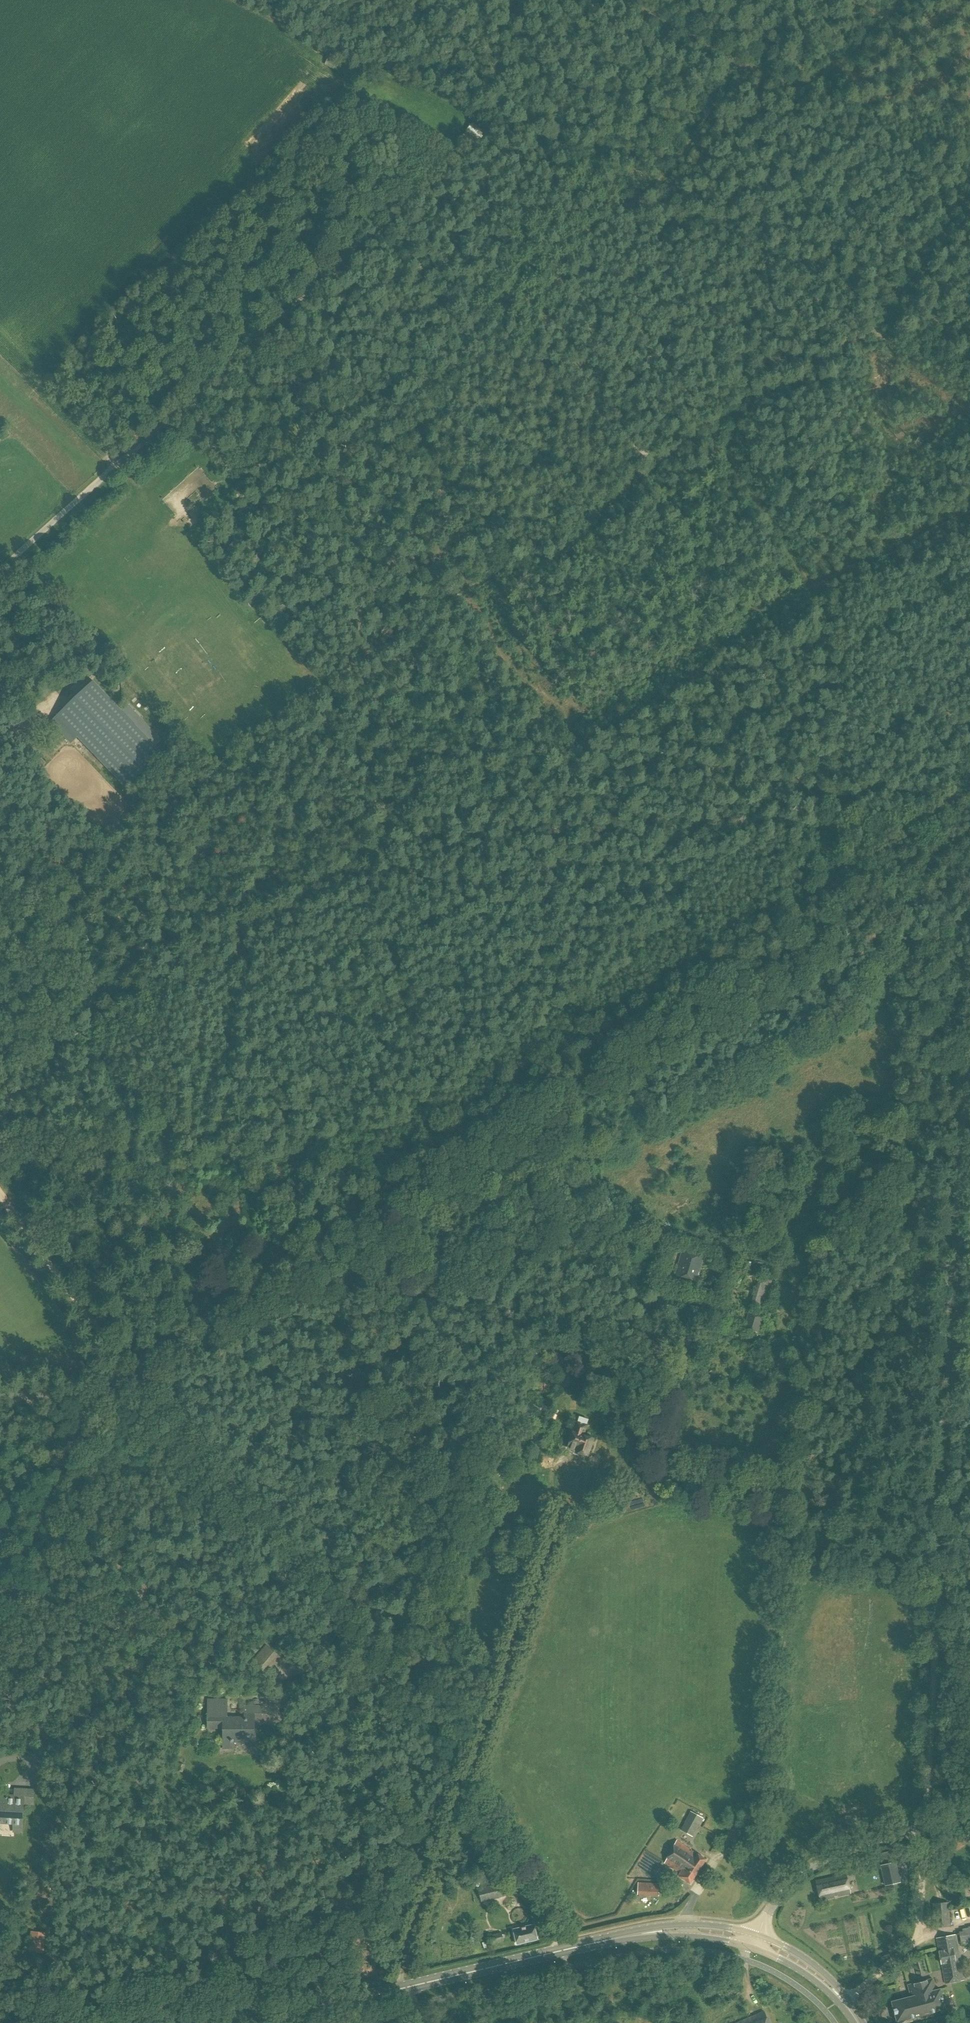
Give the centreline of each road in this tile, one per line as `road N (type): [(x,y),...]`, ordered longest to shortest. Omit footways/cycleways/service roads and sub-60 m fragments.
road 1 (tertiary): [(91,1410),(131,1371),(969,786)]
road 2 (track): [(969,855),(922,899),(536,1132),(371,1256),(359,1275),(348,1400),(409,1481),(442,1509)]
road 3 (track): [(0,1070),(75,1025),(83,1029),(458,798),(824,606)]
road 4 (track): [(563,1951),(386,1682),(144,1388),(0,1196)]
road 5 (track): [(657,457),(449,613),(346,670),(332,713),(304,719),(115,833),(99,854),(82,845),(0,900)]
road 6 (track): [(925,1826),(938,1678),(957,1171),(969,1081)]
road 7 (track): [(378,230),(657,457),(874,329)]
road 8 (track): [(536,1132),(545,1260),(523,1293),(524,1351),(511,1384),(391,1598),(345,1627)]
road 9 (primary): [(755,1940),(691,1931),(639,1934),(268,2022)]
road 10 (unclassified): [(0,561),(275,320)]
road 11 (track): [(907,0),(814,80),(788,86),(625,0)]
road 12 (unclassified): [(755,1940),(783,1893),(829,1858),(969,1815)]
road 13 (tertiary): [(0,1626),(91,1410)]
road 14 (track): [(734,407),(723,453),(824,606)]
road 15 (track): [(925,1826),(918,1942),(843,2000)]
road 16 (track): [(969,183),(886,290),(874,329)]
road 17 (track): [(969,517),(824,606)]
road 18 (track): [(640,193),(709,120),(740,61)]
road 19 (track): [(378,230),(454,151),(470,120)]
road 20 (track): [(275,320),(378,230)]
road 21 (primary): [(858,2022),(819,1976),(755,1940)]

